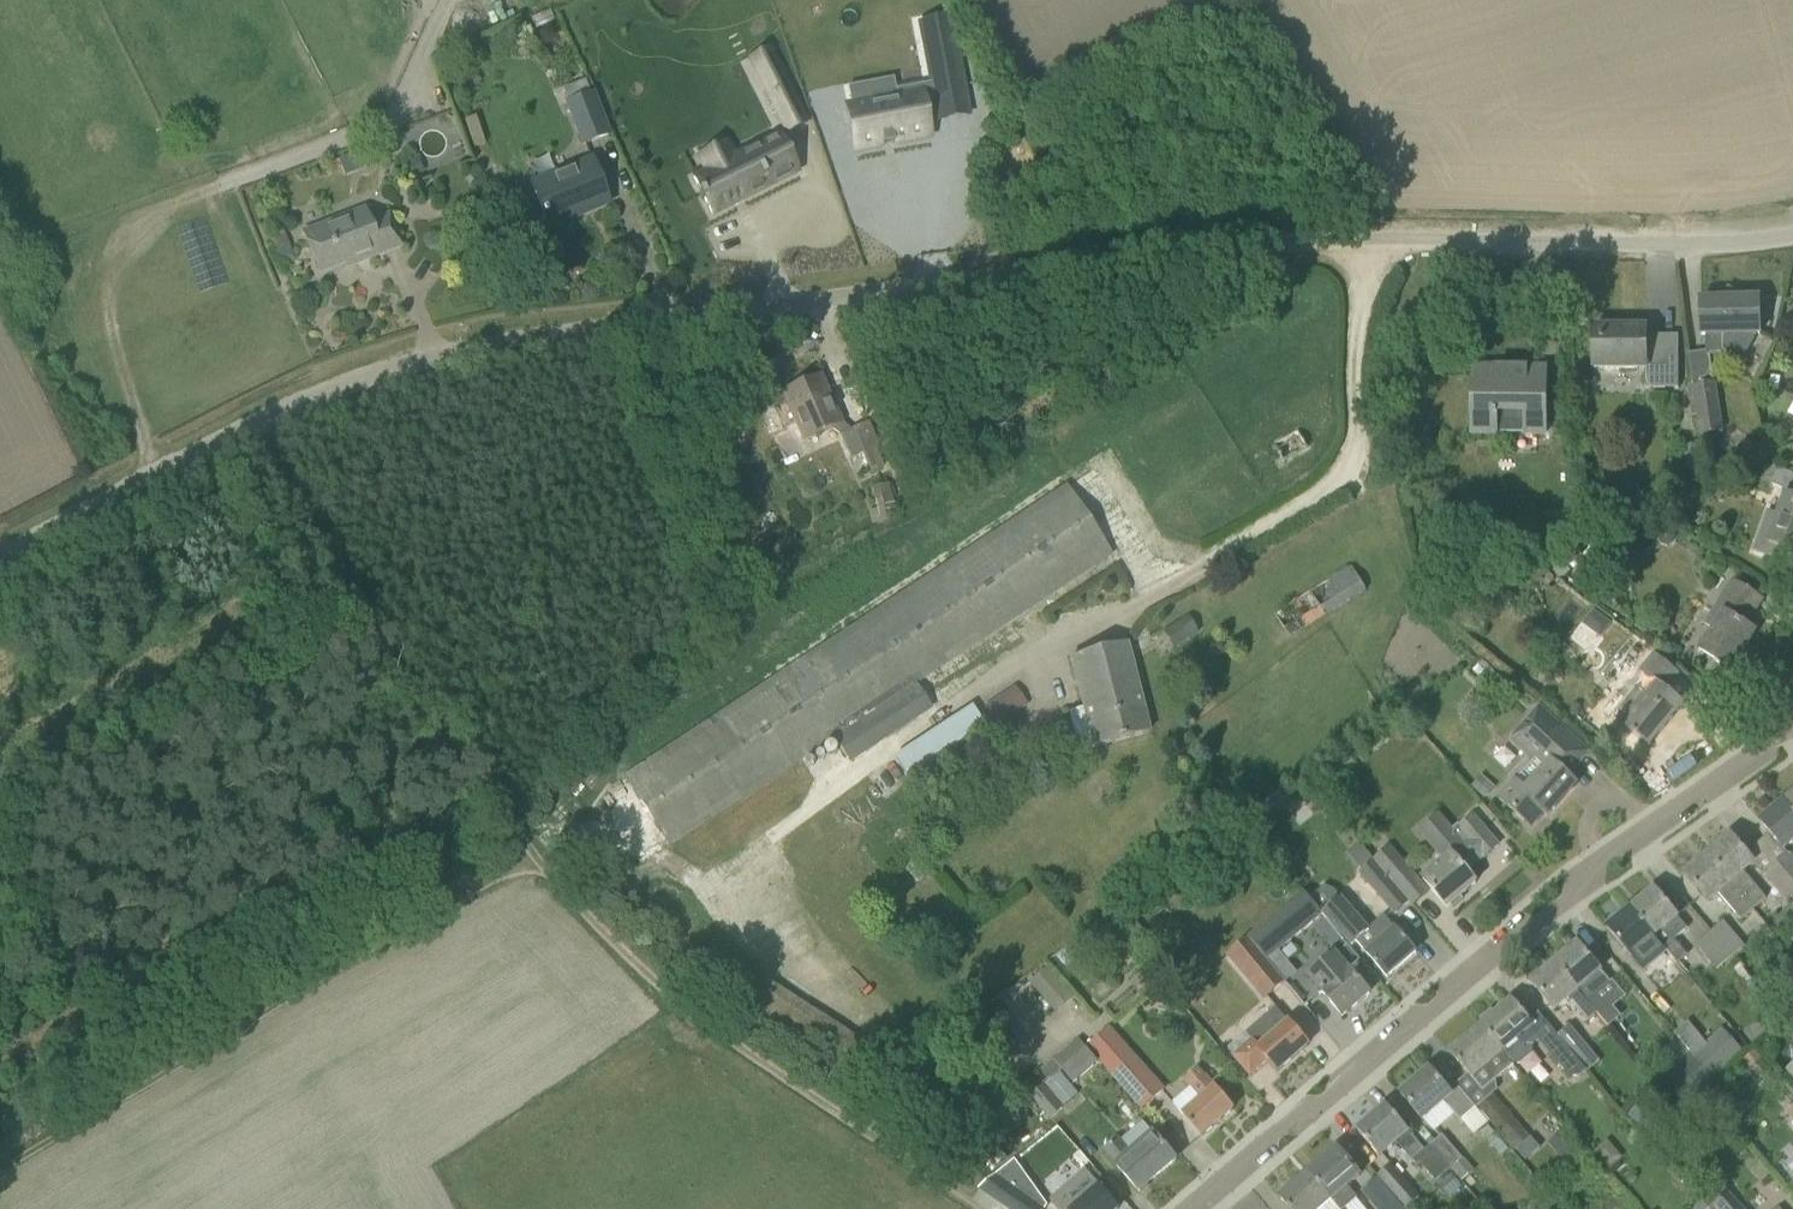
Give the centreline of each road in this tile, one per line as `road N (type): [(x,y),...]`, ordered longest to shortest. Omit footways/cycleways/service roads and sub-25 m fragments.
road 1 (unclassified): [(0,574),(331,403),(481,349),(1289,241),(1360,240)]
road 2 (track): [(253,439),(521,850),(687,1000),(815,1098),(981,1208)]
road 3 (residential): [(1184,1208),(1551,901),(1792,738)]
road 4 (track): [(0,1168),(521,850)]
road 5 (unclassified): [(1136,605),(1354,475),(1360,240)]
road 6 (unclassified): [(1360,240),(1792,236)]

